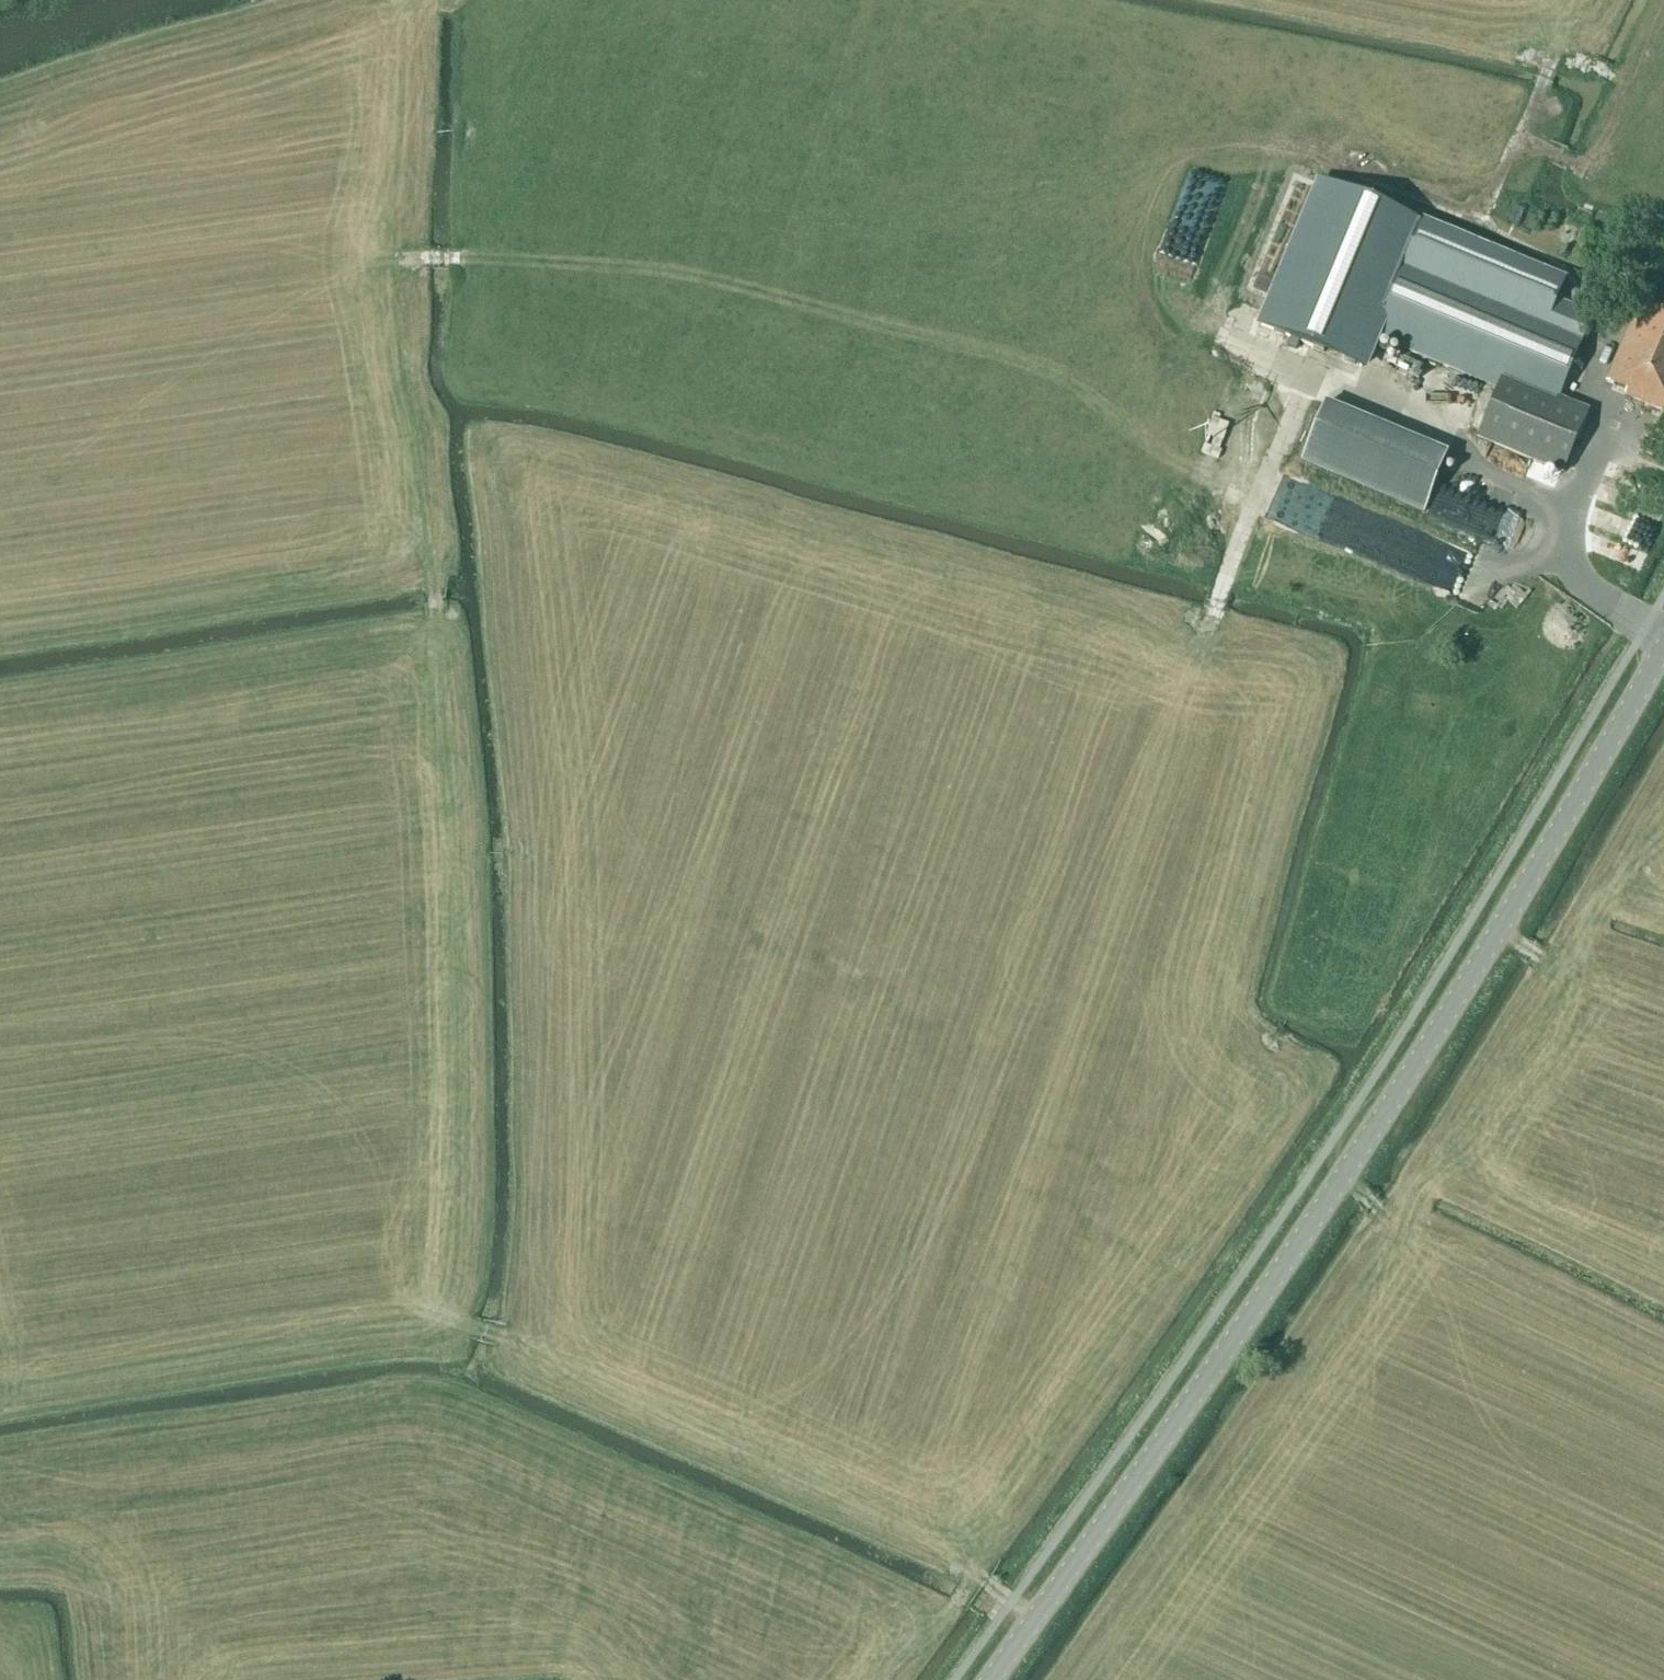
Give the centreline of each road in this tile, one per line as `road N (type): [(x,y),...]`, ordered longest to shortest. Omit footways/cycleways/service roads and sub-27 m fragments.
road 1 (tertiary): [(991,1679),(1369,1135),(1663,650)]

